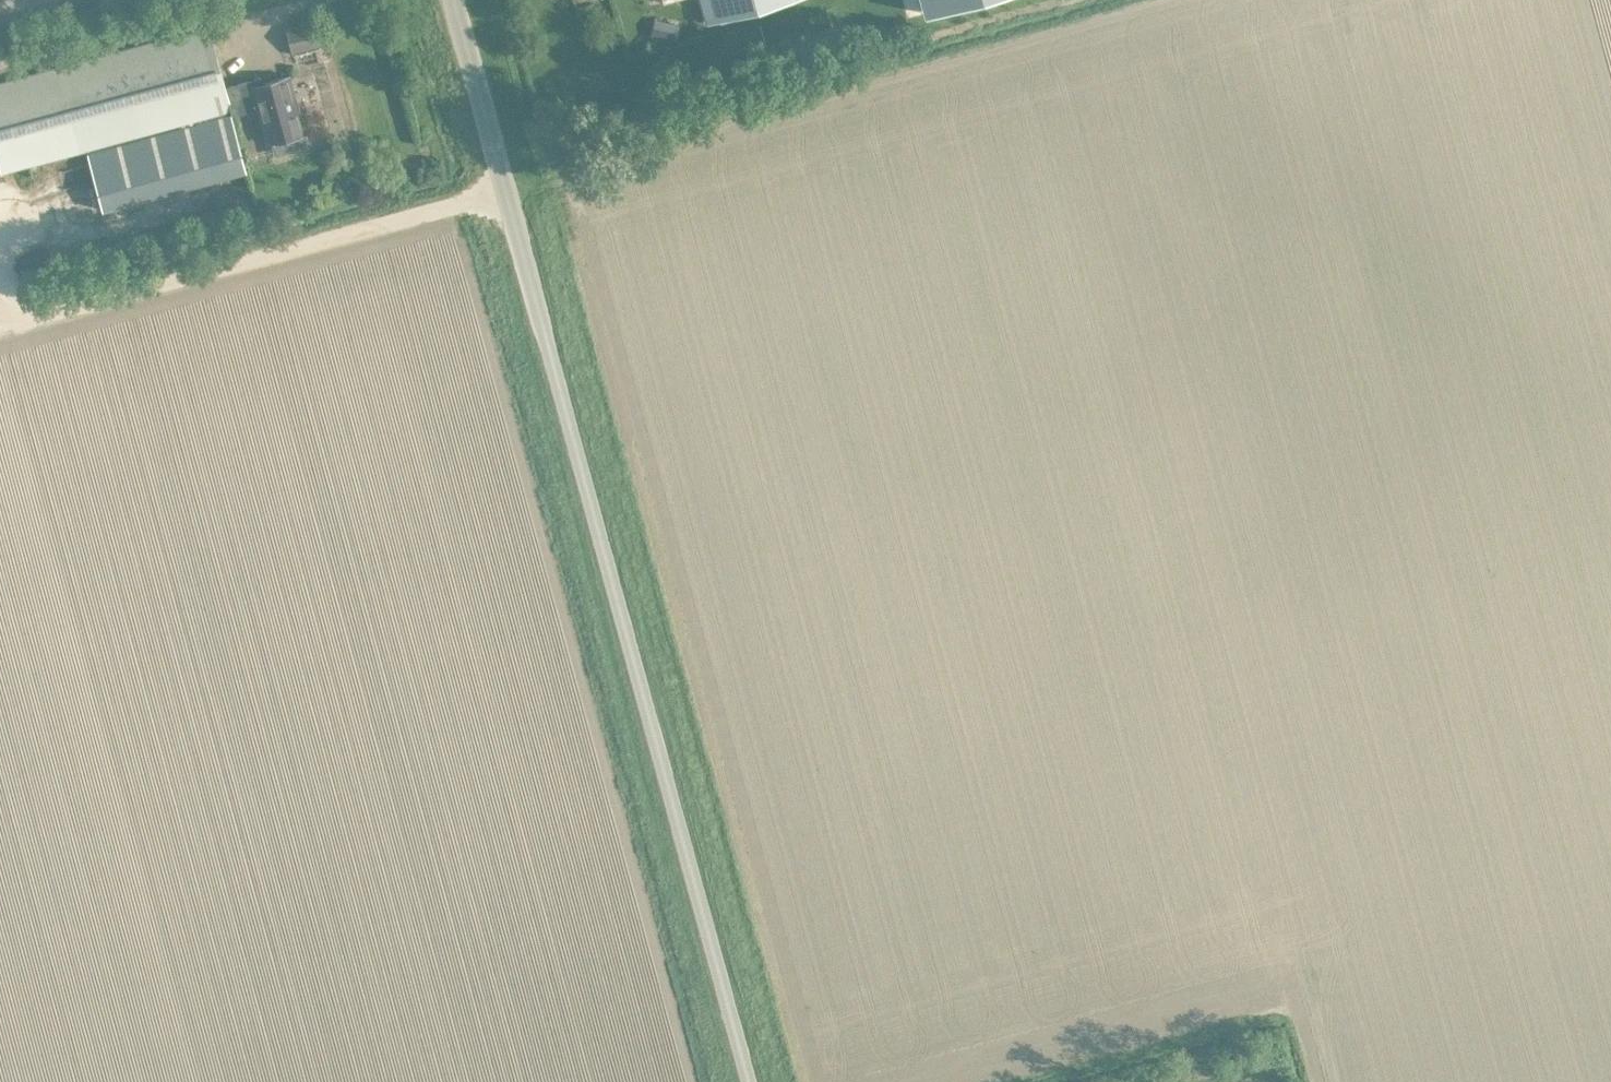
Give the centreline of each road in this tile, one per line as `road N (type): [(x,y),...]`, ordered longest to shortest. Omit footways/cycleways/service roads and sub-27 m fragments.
road 1 (unclassified): [(740,1081),(444,0)]

